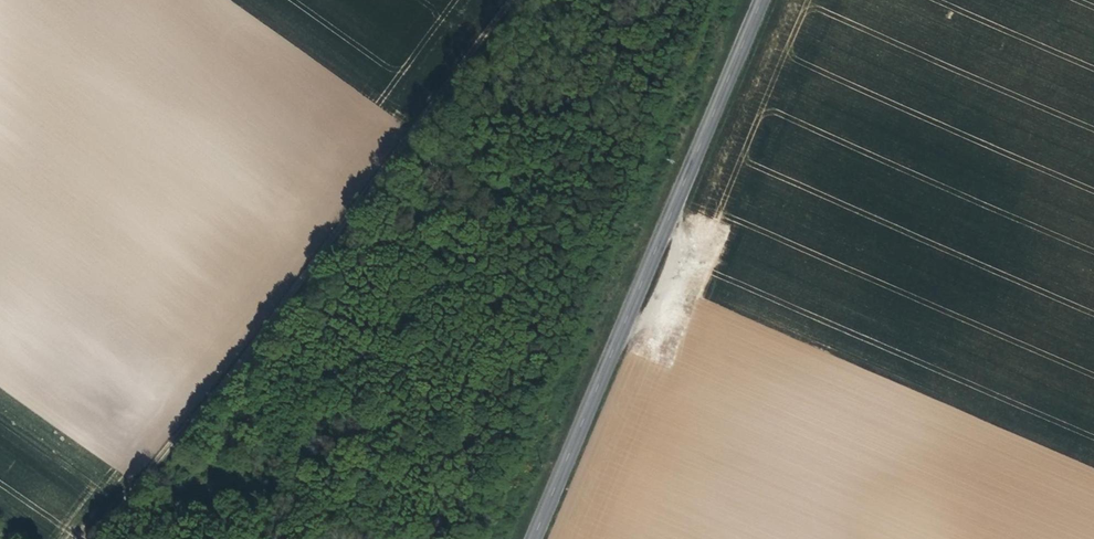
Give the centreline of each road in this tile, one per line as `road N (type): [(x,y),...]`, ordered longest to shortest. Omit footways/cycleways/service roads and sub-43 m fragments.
road 1 (track): [(106,538),(503,0)]
road 2 (tertiary): [(763,0),(535,538)]

